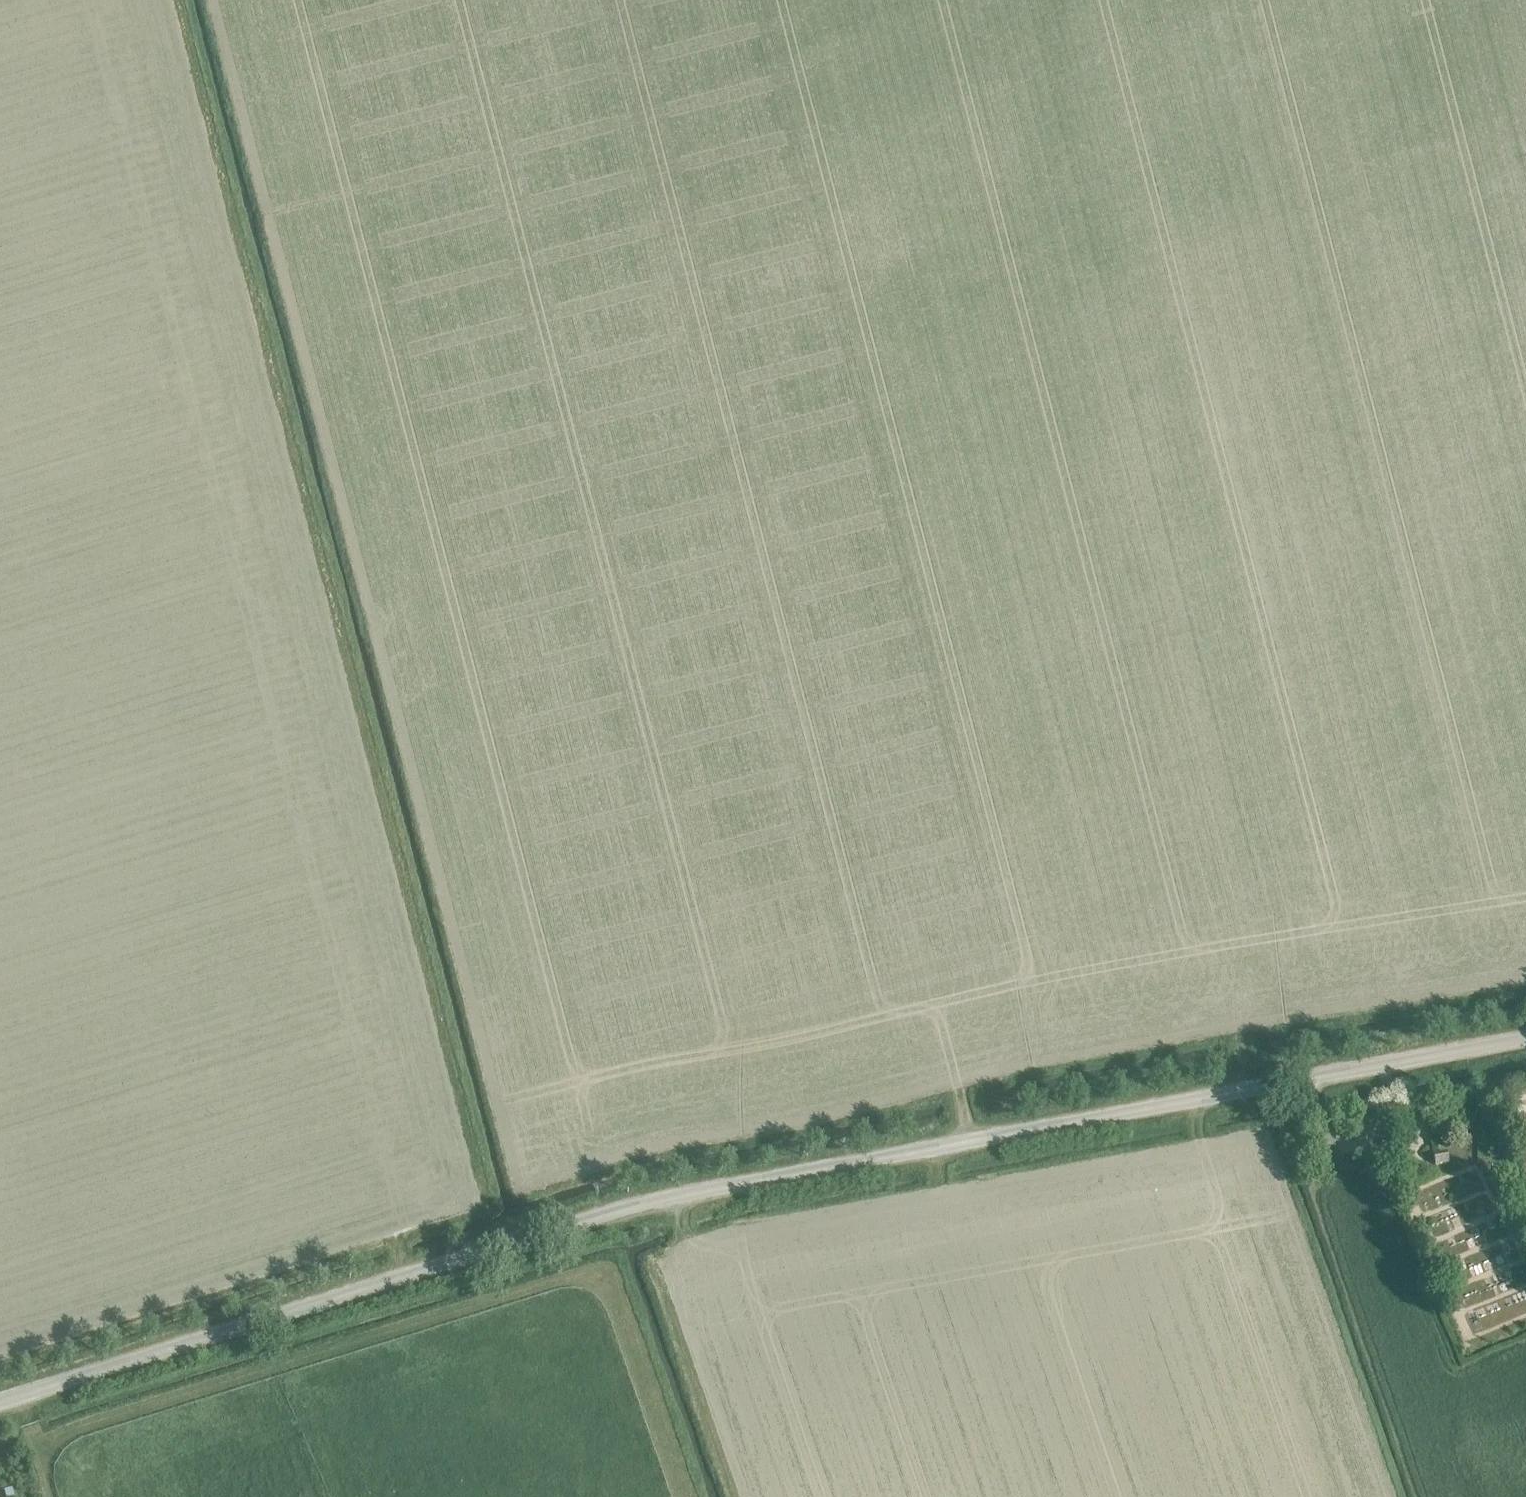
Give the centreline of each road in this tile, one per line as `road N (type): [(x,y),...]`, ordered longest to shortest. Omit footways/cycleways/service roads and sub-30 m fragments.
road 1 (unclassified): [(0,1399),(630,1206),(1525,1038)]

